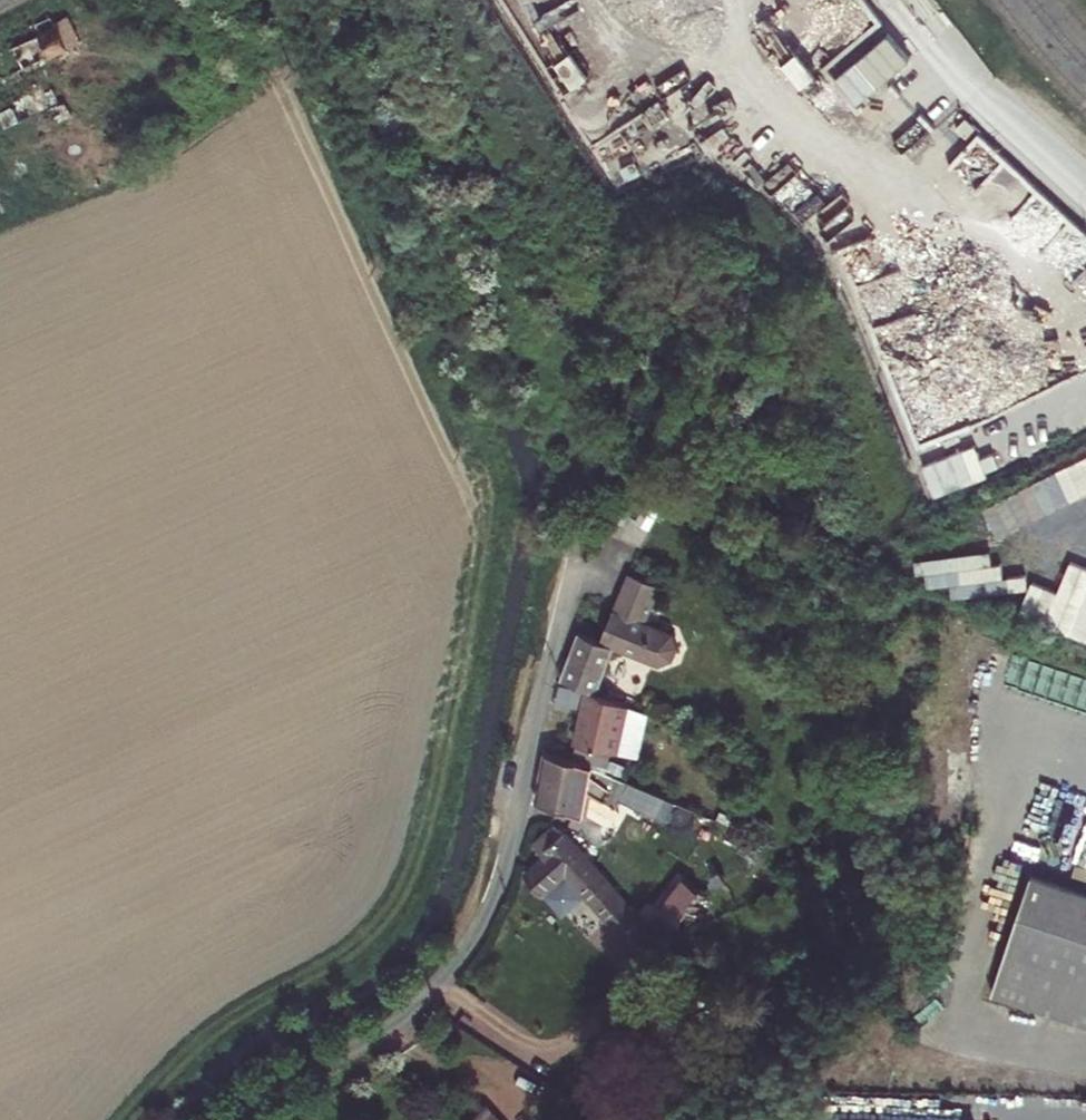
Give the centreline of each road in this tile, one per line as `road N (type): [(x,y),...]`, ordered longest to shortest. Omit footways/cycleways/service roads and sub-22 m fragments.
road 1 (residential): [(573,553),(508,857),(483,923),(407,1016),(277,1085),(233,1119)]
road 2 (unclassified): [(1085,192),(975,91)]

